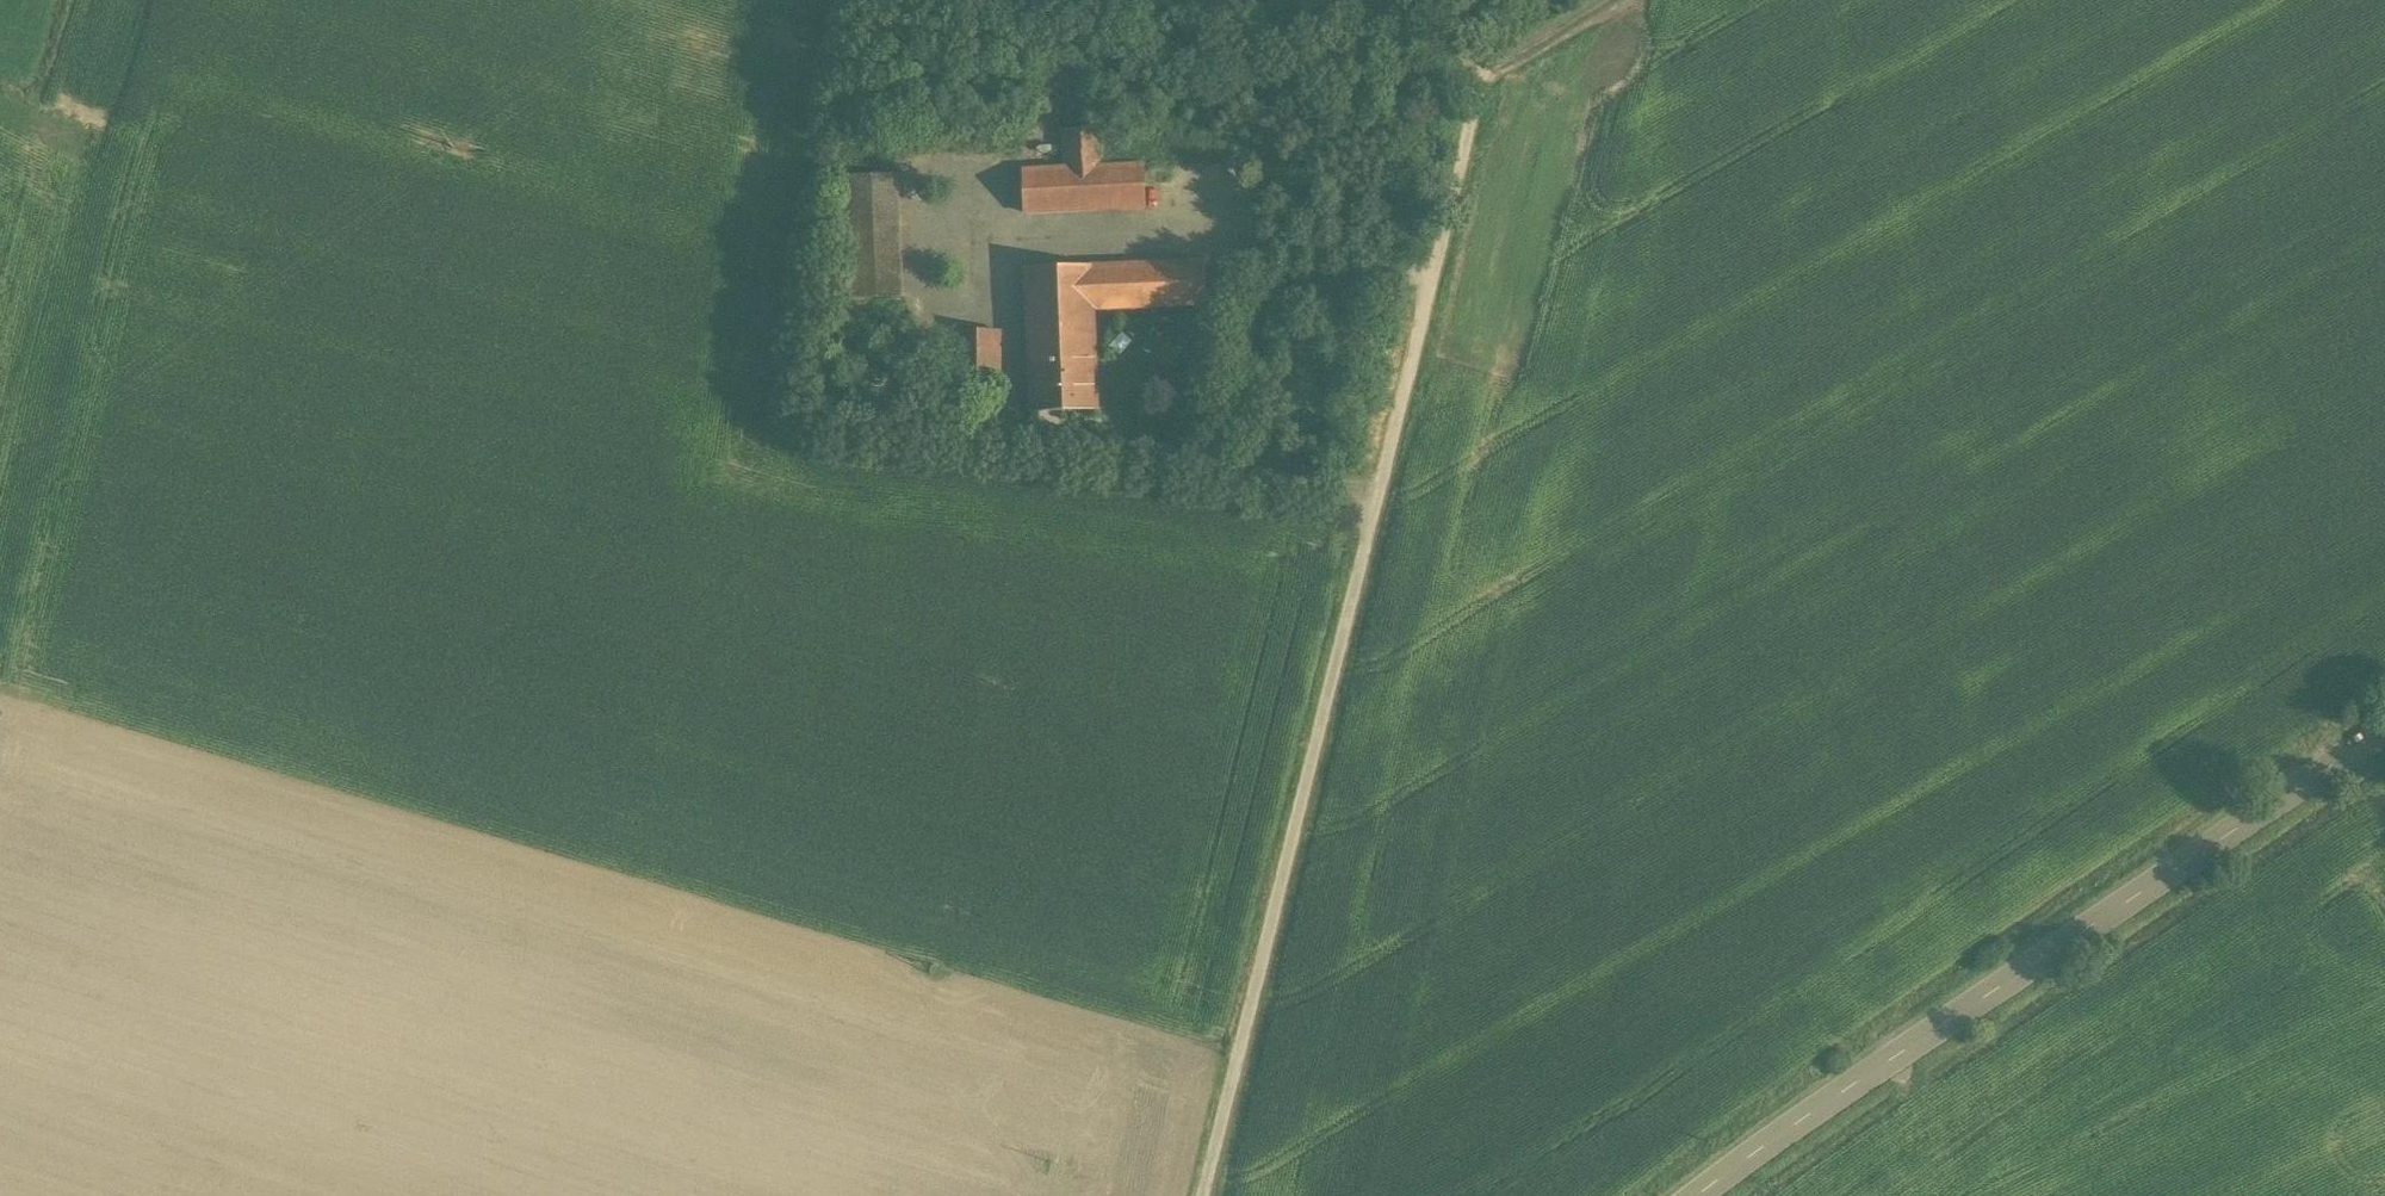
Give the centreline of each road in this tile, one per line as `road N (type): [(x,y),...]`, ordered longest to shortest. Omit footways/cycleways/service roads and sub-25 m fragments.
road 1 (tertiary): [(1695,1195),(2384,729)]

